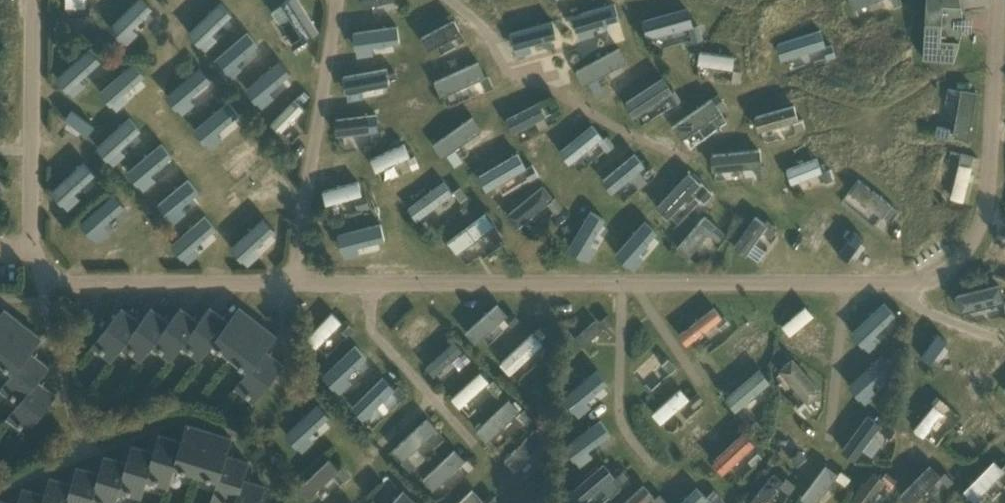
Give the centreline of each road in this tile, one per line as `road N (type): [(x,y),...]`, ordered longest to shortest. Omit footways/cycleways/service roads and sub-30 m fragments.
road 1 (track): [(215,285),(226,222),(202,163),(158,108),(183,0)]

